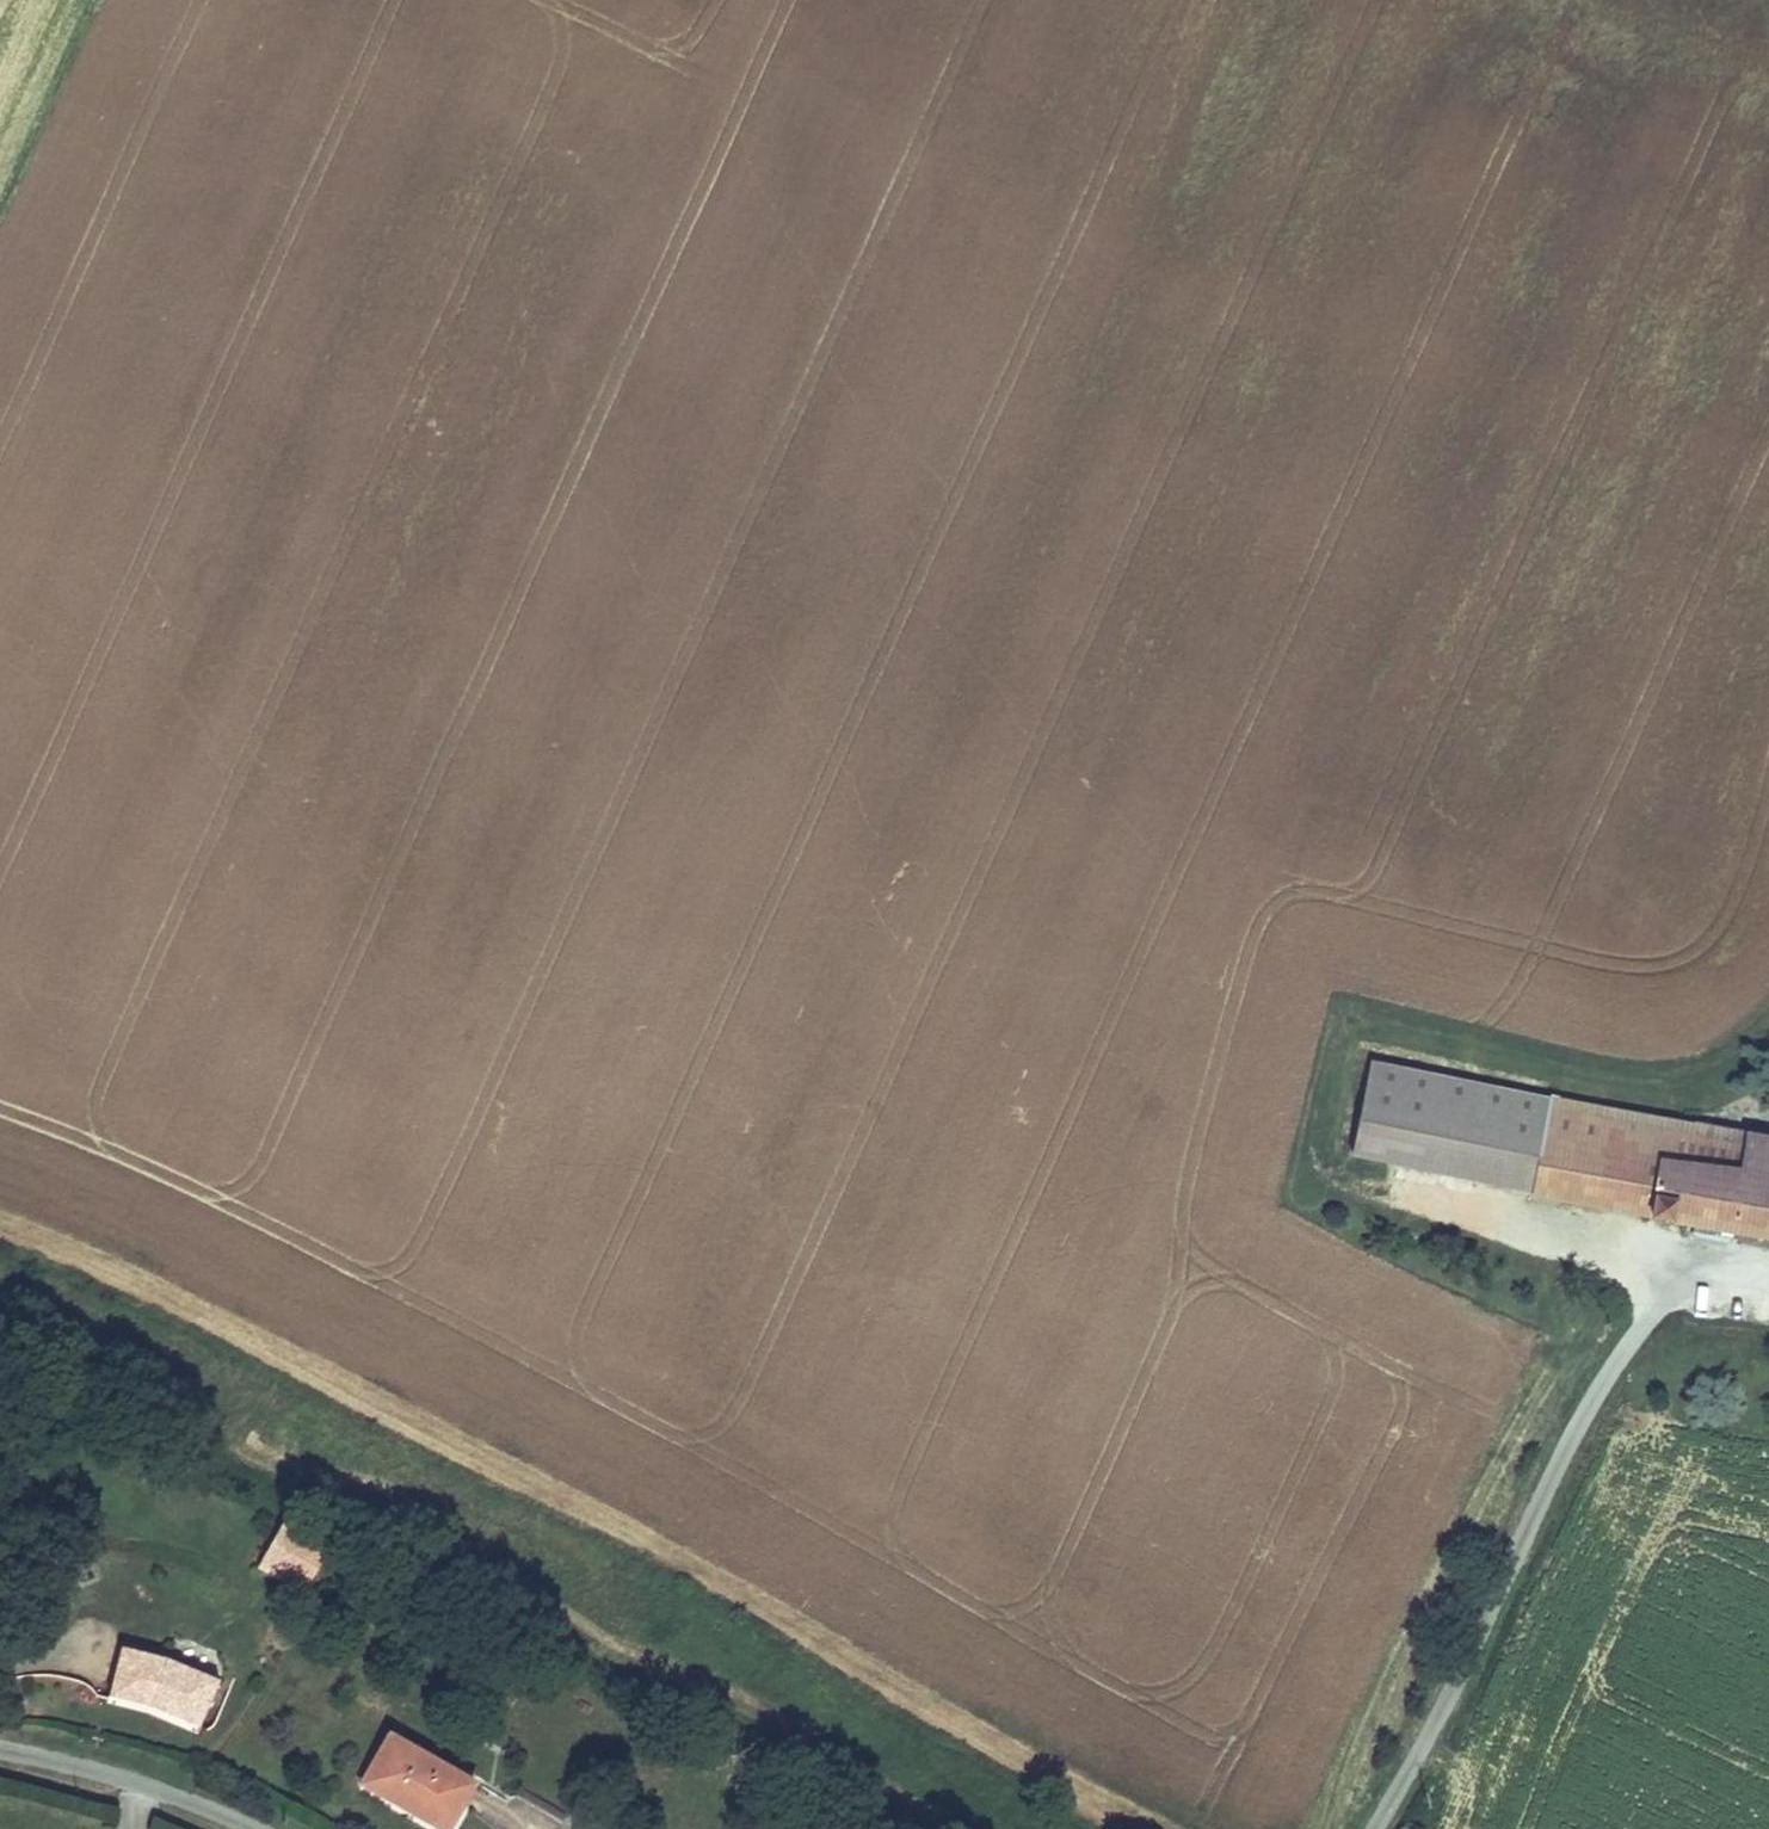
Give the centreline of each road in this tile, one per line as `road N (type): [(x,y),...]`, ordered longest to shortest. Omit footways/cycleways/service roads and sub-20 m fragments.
road 1 (track): [(1374,1828),(1441,1710),(1524,1523),(1653,1309),(1703,1278),(1768,1280)]
road 2 (residential): [(248,1828),(149,1787),(0,1751)]

